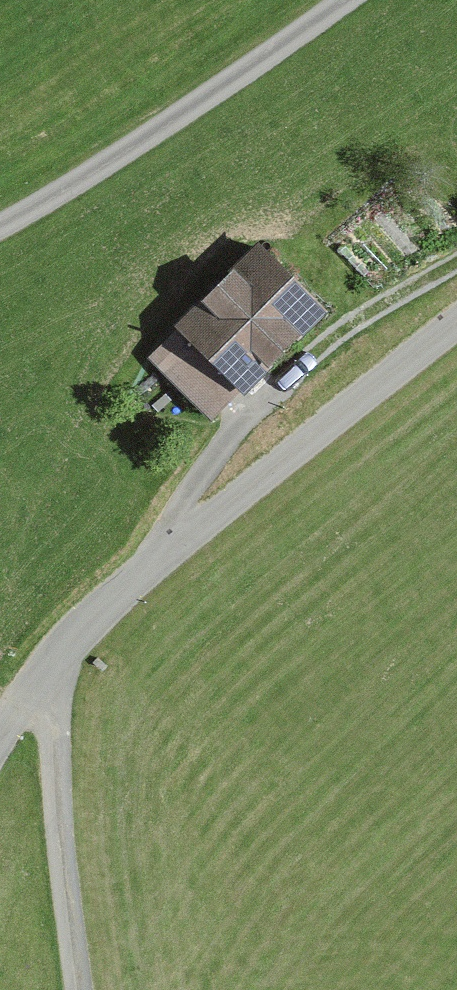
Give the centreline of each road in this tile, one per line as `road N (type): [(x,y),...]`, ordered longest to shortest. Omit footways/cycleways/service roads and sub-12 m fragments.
road 1 (unclassified): [(456,338),(127,604),(48,684),(0,760)]
road 2 (track): [(0,224),(361,0)]
road 3 (track): [(78,989),(48,684)]

